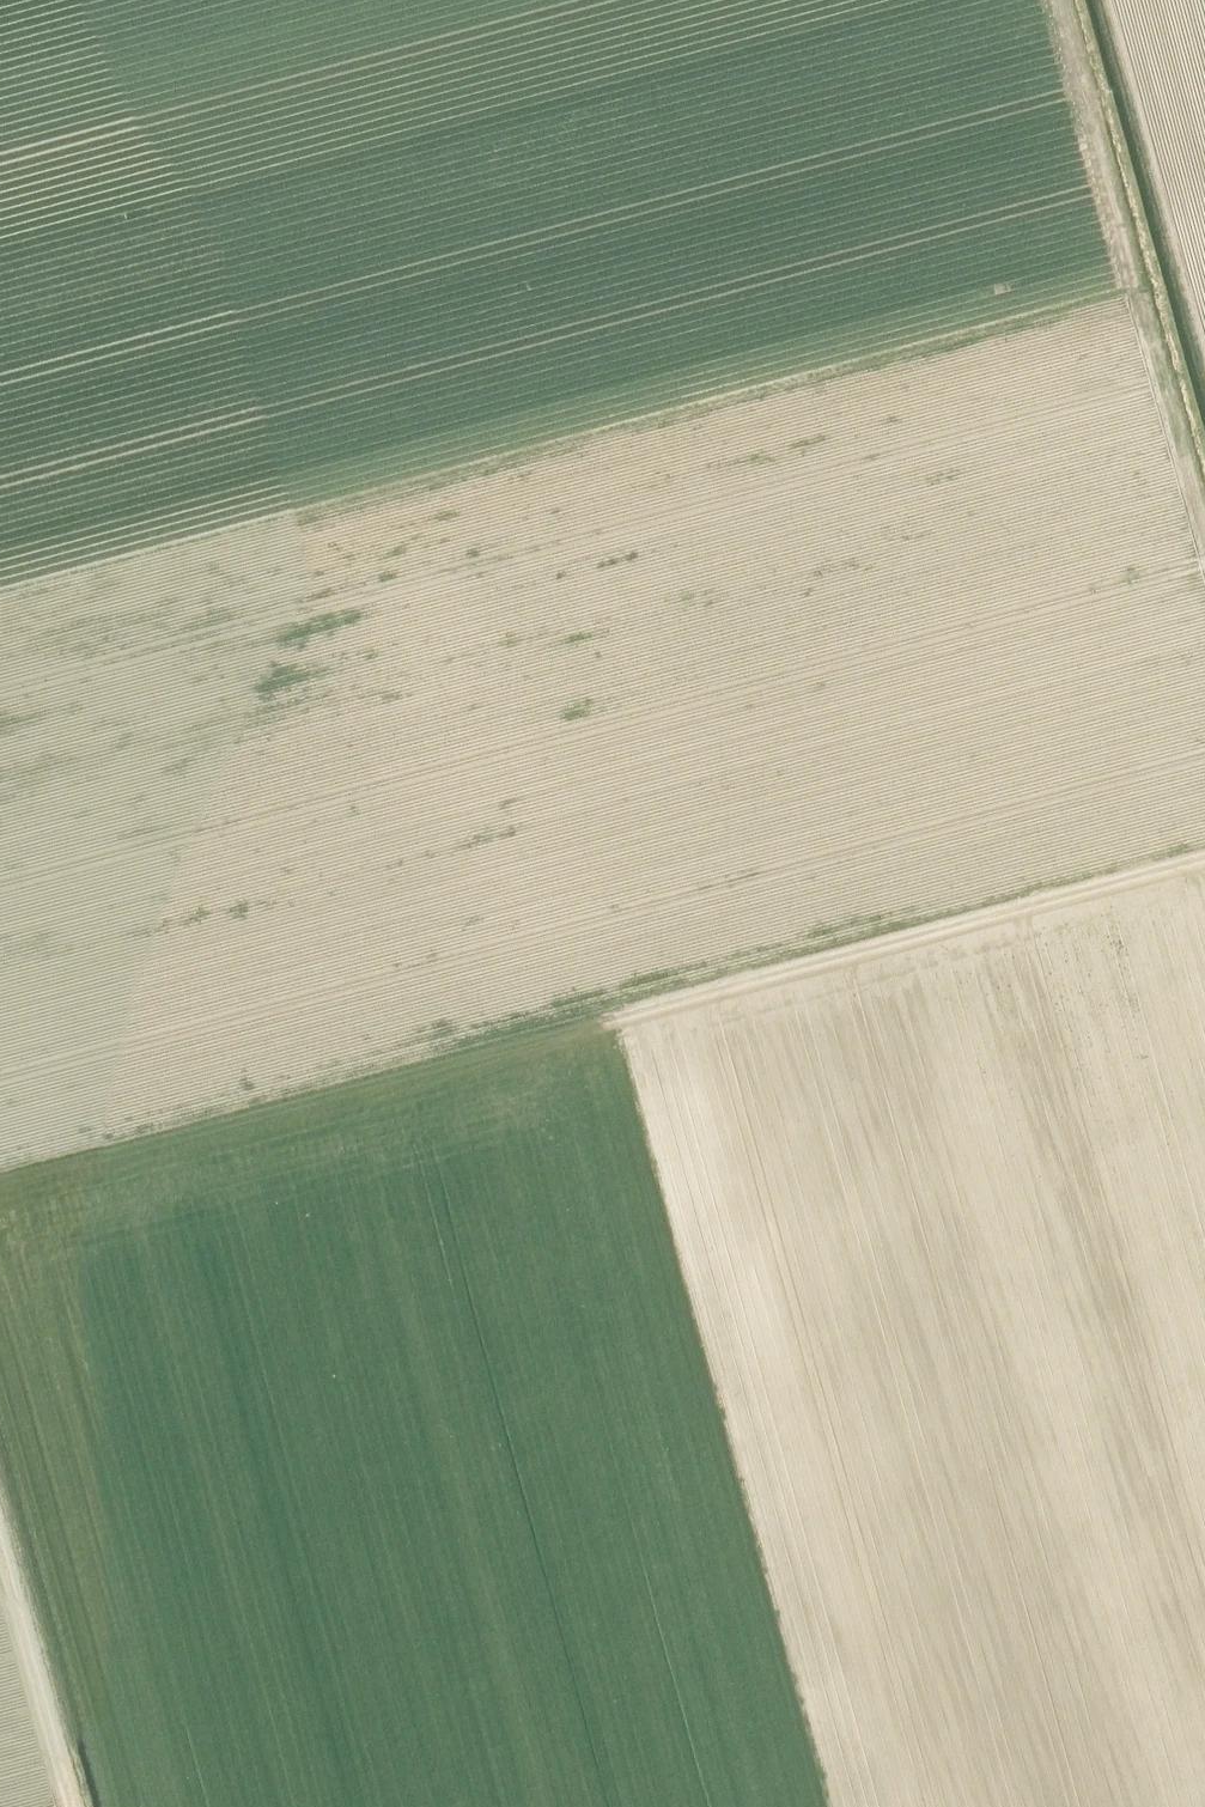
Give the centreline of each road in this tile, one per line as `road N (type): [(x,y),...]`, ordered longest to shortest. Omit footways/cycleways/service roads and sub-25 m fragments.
road 1 (track): [(1065,0),(1204,518)]

